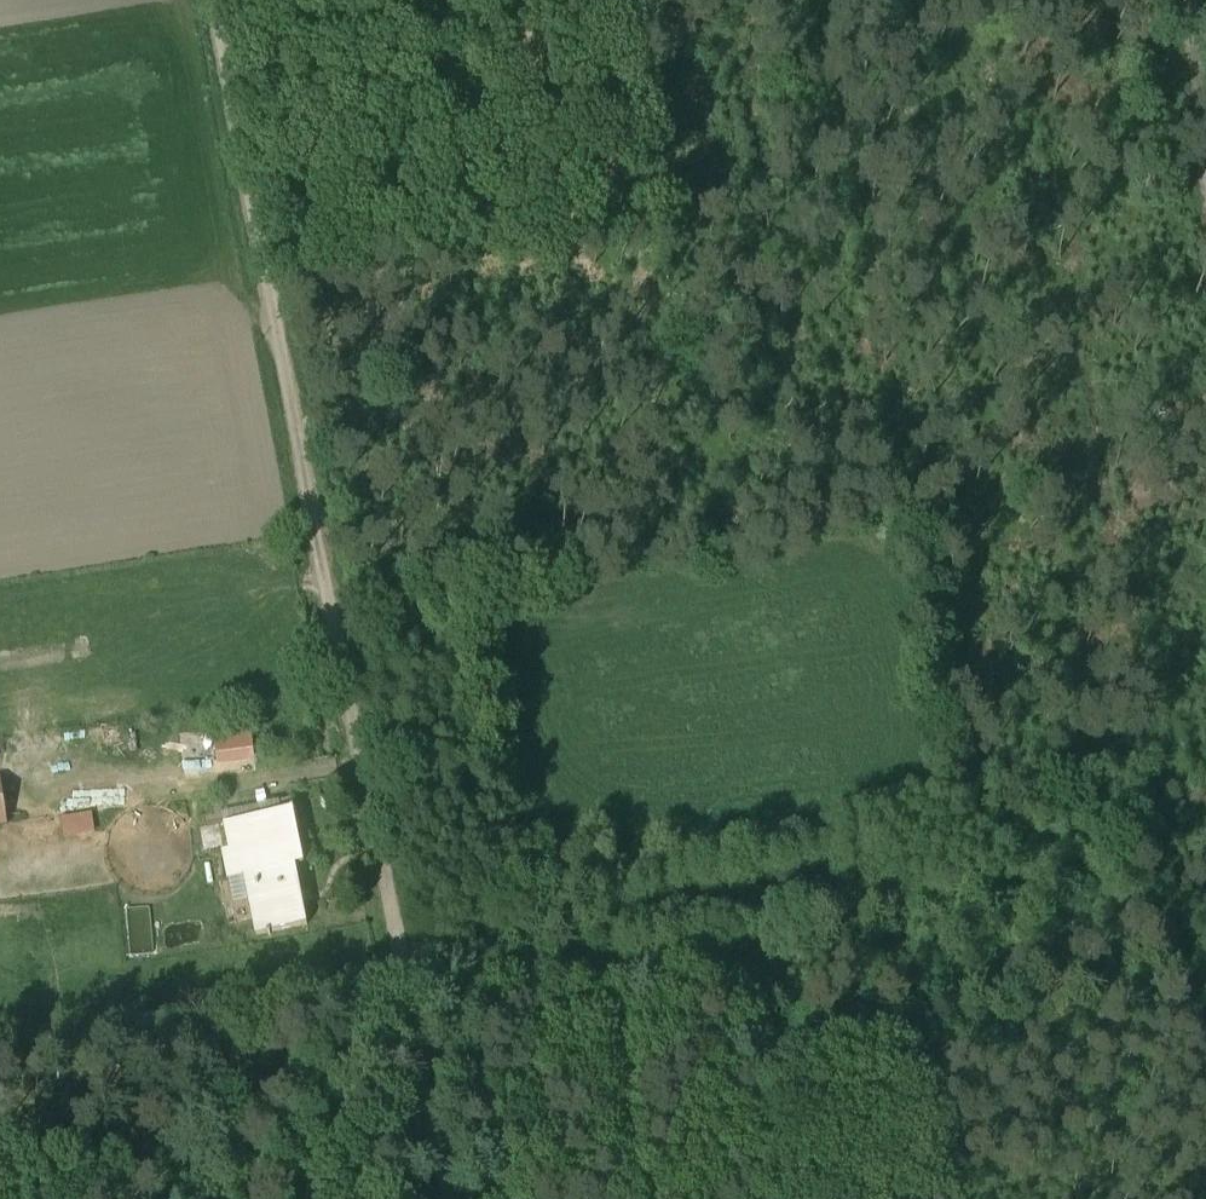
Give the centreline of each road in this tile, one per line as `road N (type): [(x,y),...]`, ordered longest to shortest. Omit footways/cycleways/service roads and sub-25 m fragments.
road 1 (track): [(211,0),(446,1198)]
road 2 (track): [(361,767),(226,786),(45,776)]
road 3 (track): [(339,653),(485,624)]
road 4 (track): [(1184,0),(1205,141)]

